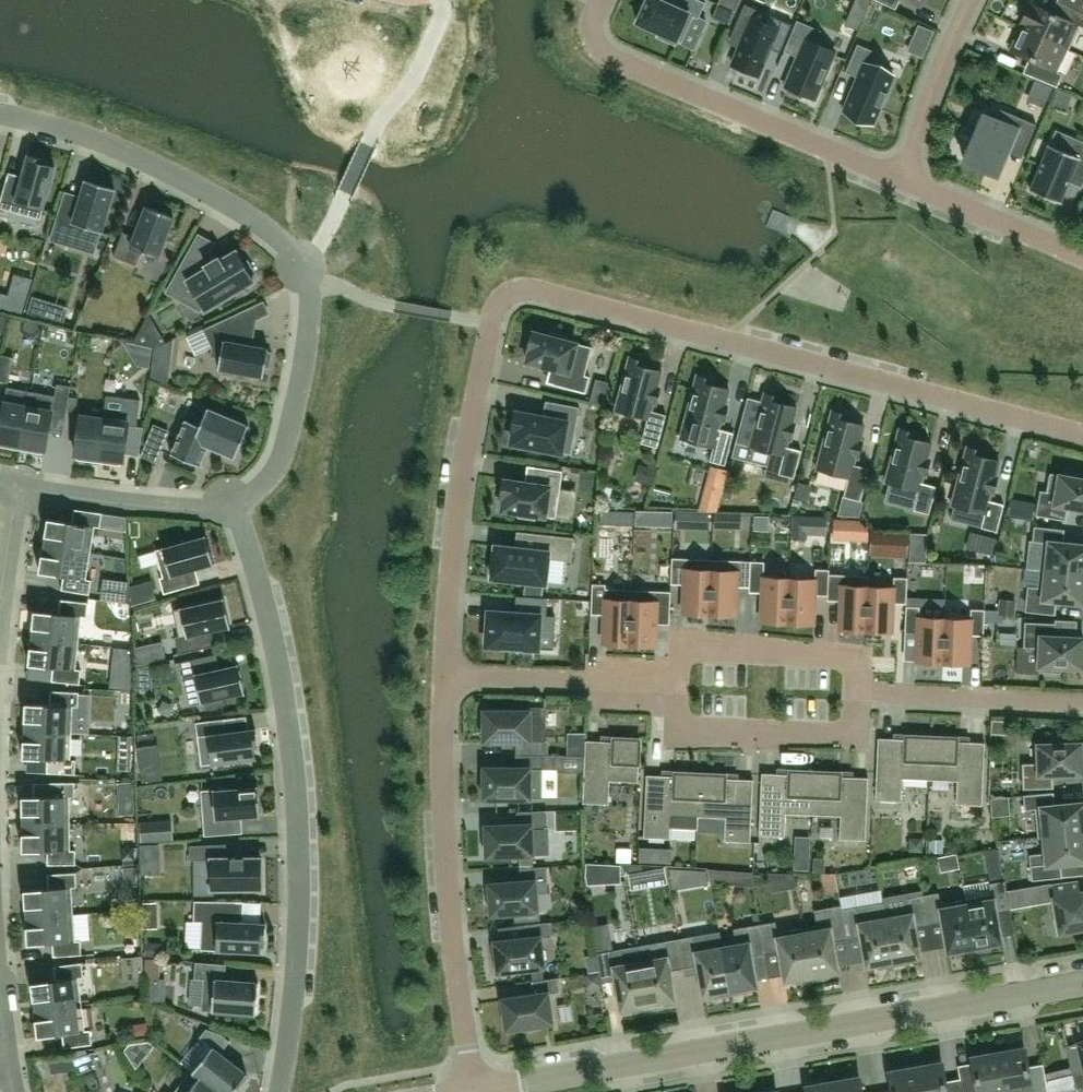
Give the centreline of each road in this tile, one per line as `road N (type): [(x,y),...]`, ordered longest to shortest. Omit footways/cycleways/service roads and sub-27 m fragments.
road 1 (residential): [(1082,439),(550,296),(508,298),(482,336),(468,406),(444,582),(442,678)]
road 2 (unclassified): [(475,1091),(1082,986)]
road 3 (residential): [(0,114),(145,160),(258,224),(298,262),(309,307),(306,353),(283,458),(269,479),(234,502)]
road 4 (residential): [(278,1091),(292,996),(299,799),(273,649),(234,502)]
road 5 (residential): [(442,678),(443,867),(475,1091)]
road 6 (residential): [(899,179),(638,70),(601,35),(606,0)]
road 7 (residential): [(679,687),(678,736),(855,741),(856,695)]
road 8 (residential): [(856,695),(857,651),(680,646),(679,687)]
road 9 (residential): [(442,678),(679,687)]
road 10 (residential): [(856,695),(1082,704)]
road 11 (residential): [(234,502),(193,510),(20,487)]
road 12 (residential): [(1082,257),(899,179)]
road 13 (residential): [(899,179),(972,0)]

